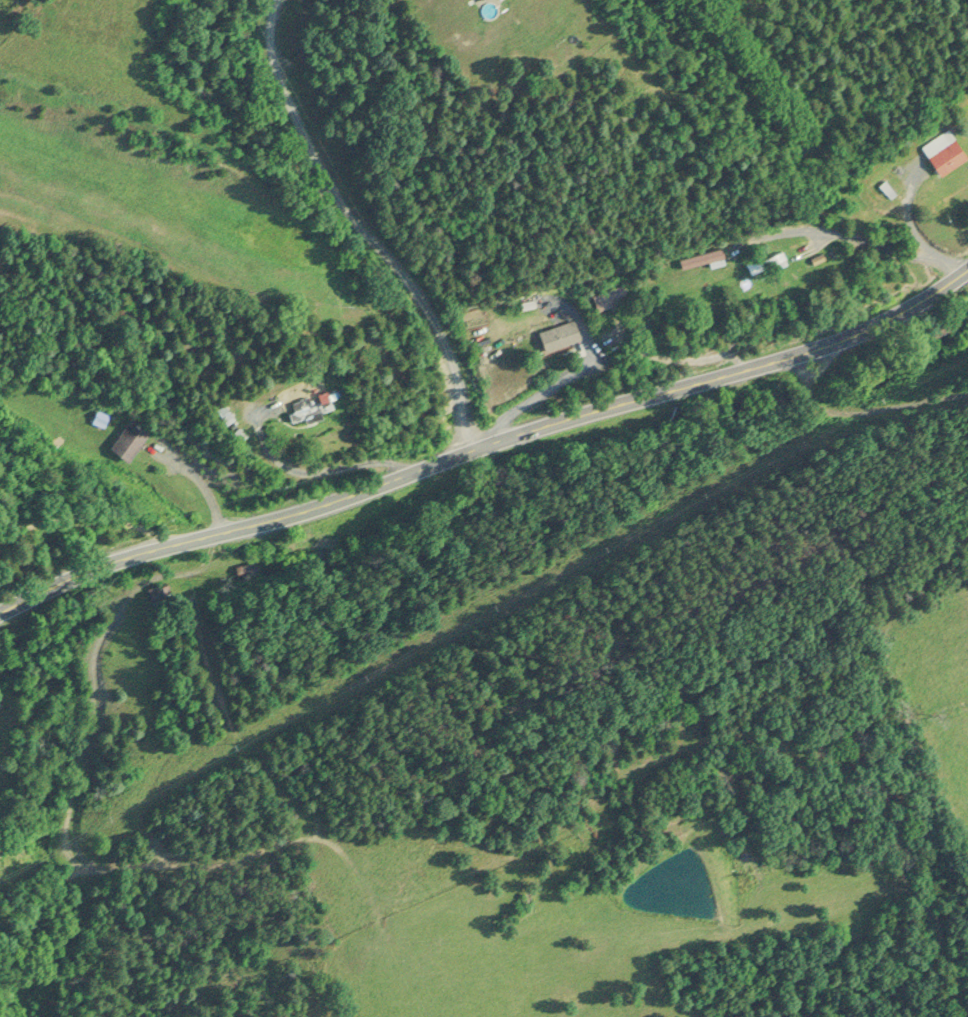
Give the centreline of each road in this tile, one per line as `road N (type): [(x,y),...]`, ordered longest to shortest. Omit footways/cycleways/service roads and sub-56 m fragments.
road 1 (primary): [(0,609),(100,564),(344,504),(567,417),(814,353),(915,304),(967,265)]

